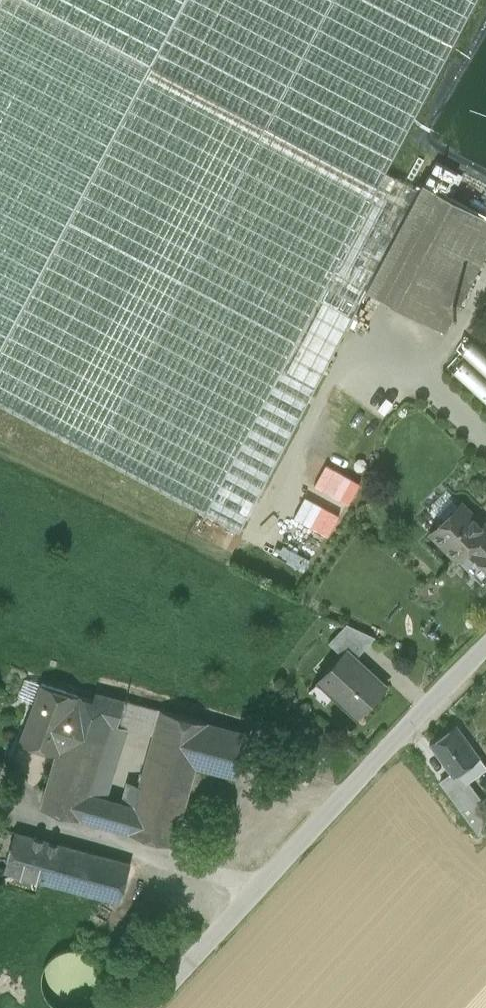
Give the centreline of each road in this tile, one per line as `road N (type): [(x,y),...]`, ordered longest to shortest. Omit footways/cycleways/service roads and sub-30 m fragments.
road 1 (unclassified): [(485,648),(142,1007)]

